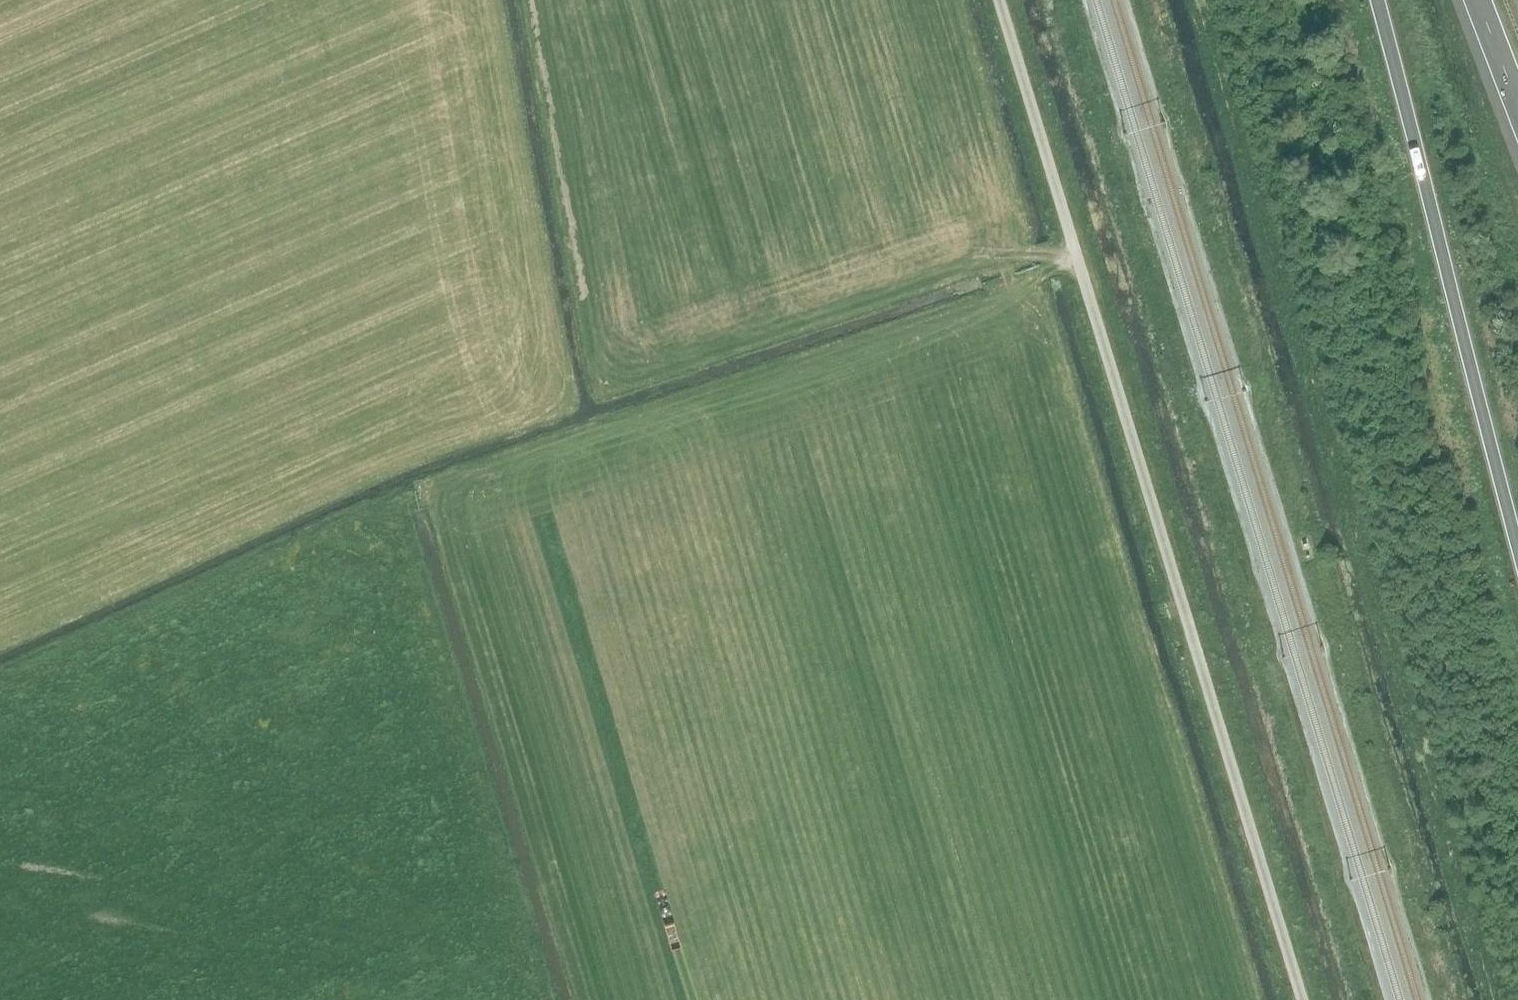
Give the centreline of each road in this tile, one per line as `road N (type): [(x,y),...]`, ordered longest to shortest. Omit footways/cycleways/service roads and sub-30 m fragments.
road 1 (motorway): [(1377,0),(1517,552)]

